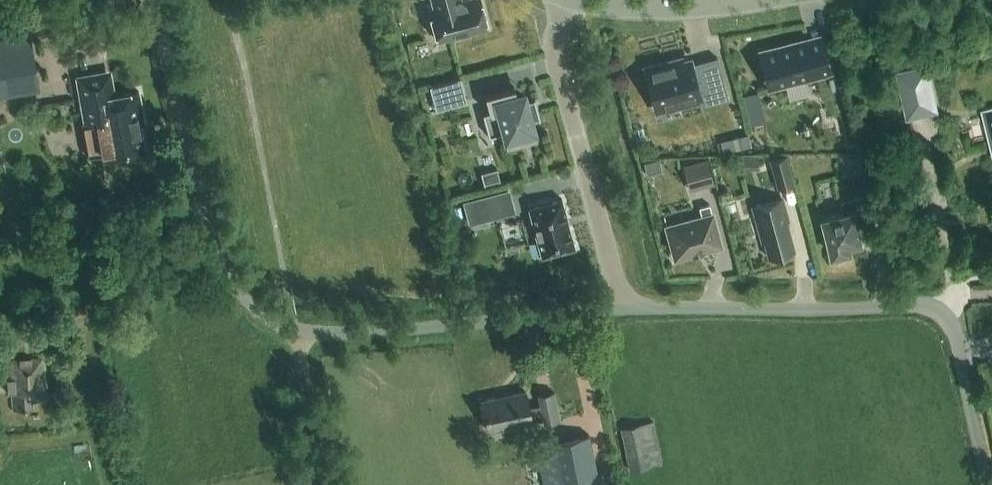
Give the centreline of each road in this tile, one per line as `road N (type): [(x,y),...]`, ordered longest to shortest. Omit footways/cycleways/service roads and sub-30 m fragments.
road 1 (residential): [(621,310),(361,332),(298,335),(276,327),(223,262),(155,0)]
road 2 (residential): [(990,484),(951,323),(933,306),(621,310)]
road 3 (unclassified): [(567,2),(555,56),(621,310)]
road 4 (tertiary): [(727,6),(627,11),(567,2)]
road 5 (track): [(327,484),(298,335)]

